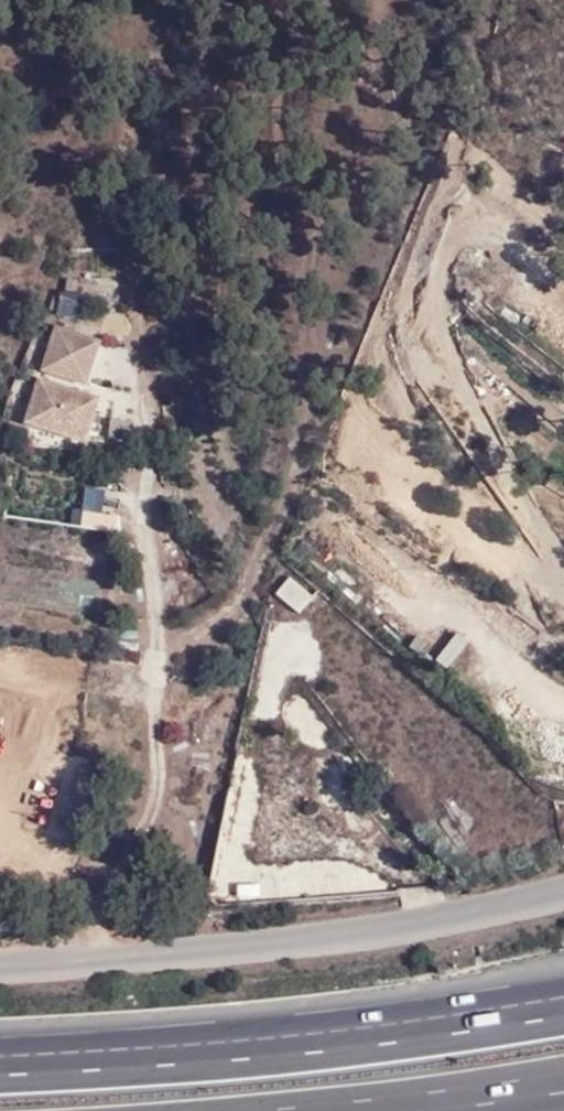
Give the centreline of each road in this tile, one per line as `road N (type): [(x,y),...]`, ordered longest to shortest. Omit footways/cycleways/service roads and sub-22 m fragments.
road 1 (residential): [(563,894),(203,956),(0,963)]
road 2 (motorway): [(563,1007),(313,1042),(0,1064)]
road 3 (motorway): [(438,1110),(563,1093)]

